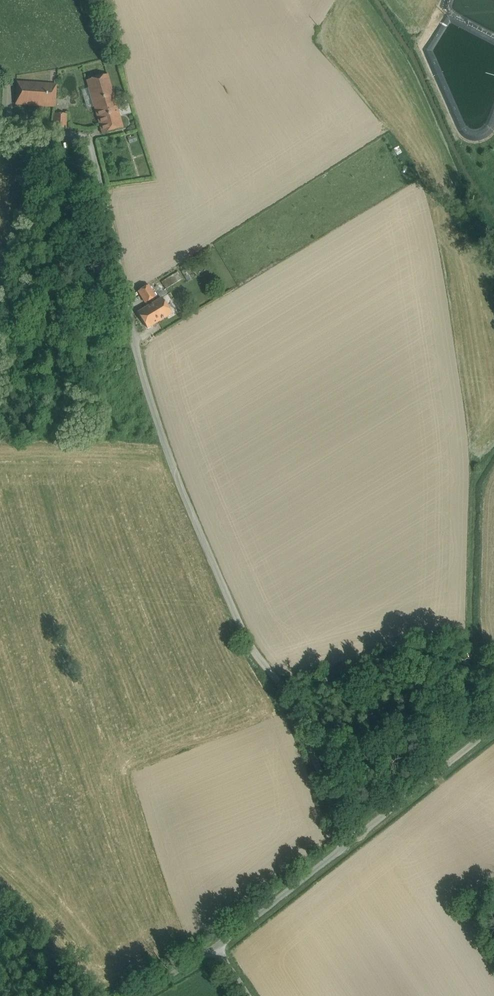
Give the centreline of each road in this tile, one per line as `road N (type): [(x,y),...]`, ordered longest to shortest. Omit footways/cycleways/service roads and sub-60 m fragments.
road 1 (track): [(0,129),(76,133),(91,153),(165,452),(353,843)]
road 2 (track): [(212,945),(493,734)]

